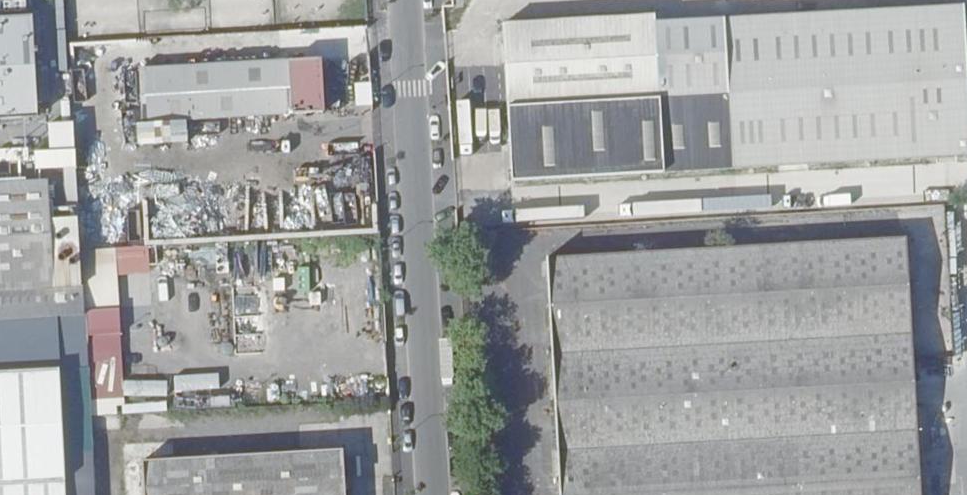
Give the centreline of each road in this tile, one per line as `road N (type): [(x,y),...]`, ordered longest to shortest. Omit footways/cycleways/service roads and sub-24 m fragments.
road 1 (unclassified): [(433,494),(406,0)]

